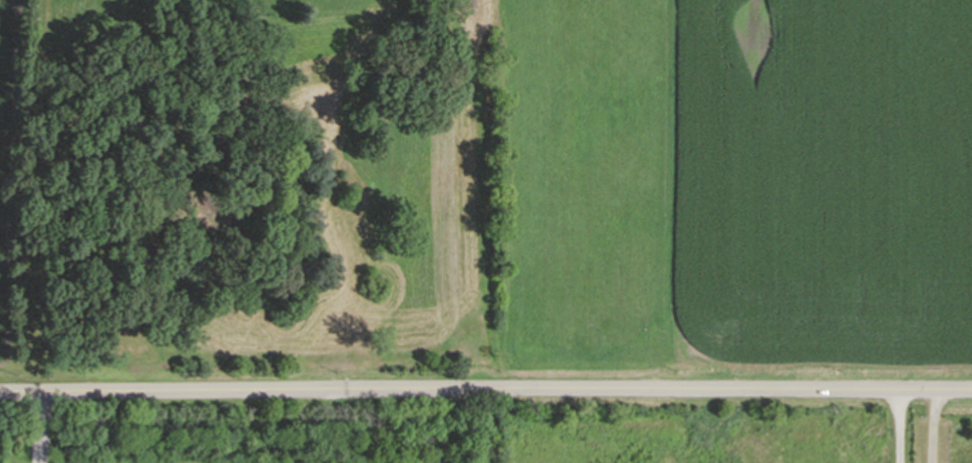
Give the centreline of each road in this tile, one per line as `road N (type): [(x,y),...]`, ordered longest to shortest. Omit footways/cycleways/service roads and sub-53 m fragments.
road 1 (residential): [(0,391),(971,385)]

